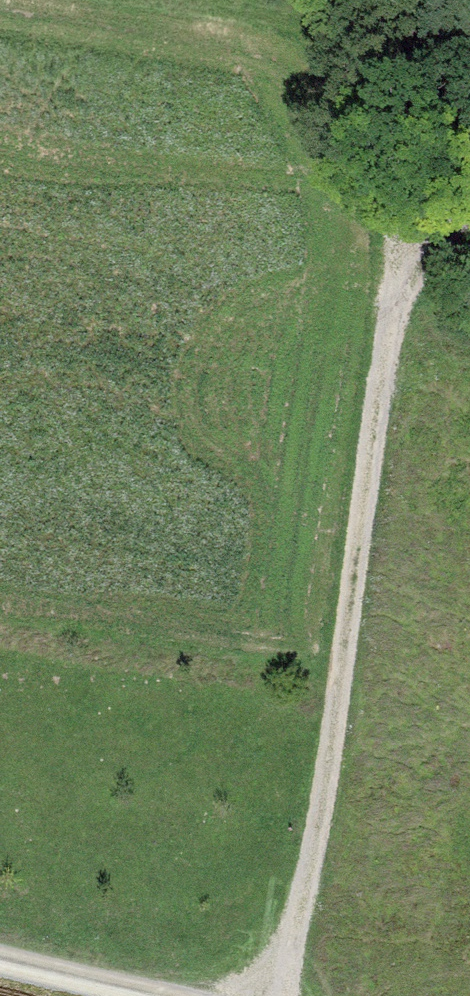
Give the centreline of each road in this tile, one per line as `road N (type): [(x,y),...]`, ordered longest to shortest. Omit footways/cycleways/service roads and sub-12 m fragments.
road 1 (track): [(304,995),(405,275),(469,234)]
road 2 (track): [(367,0),(398,70),(405,275)]
road 3 (track): [(0,965),(118,995)]

